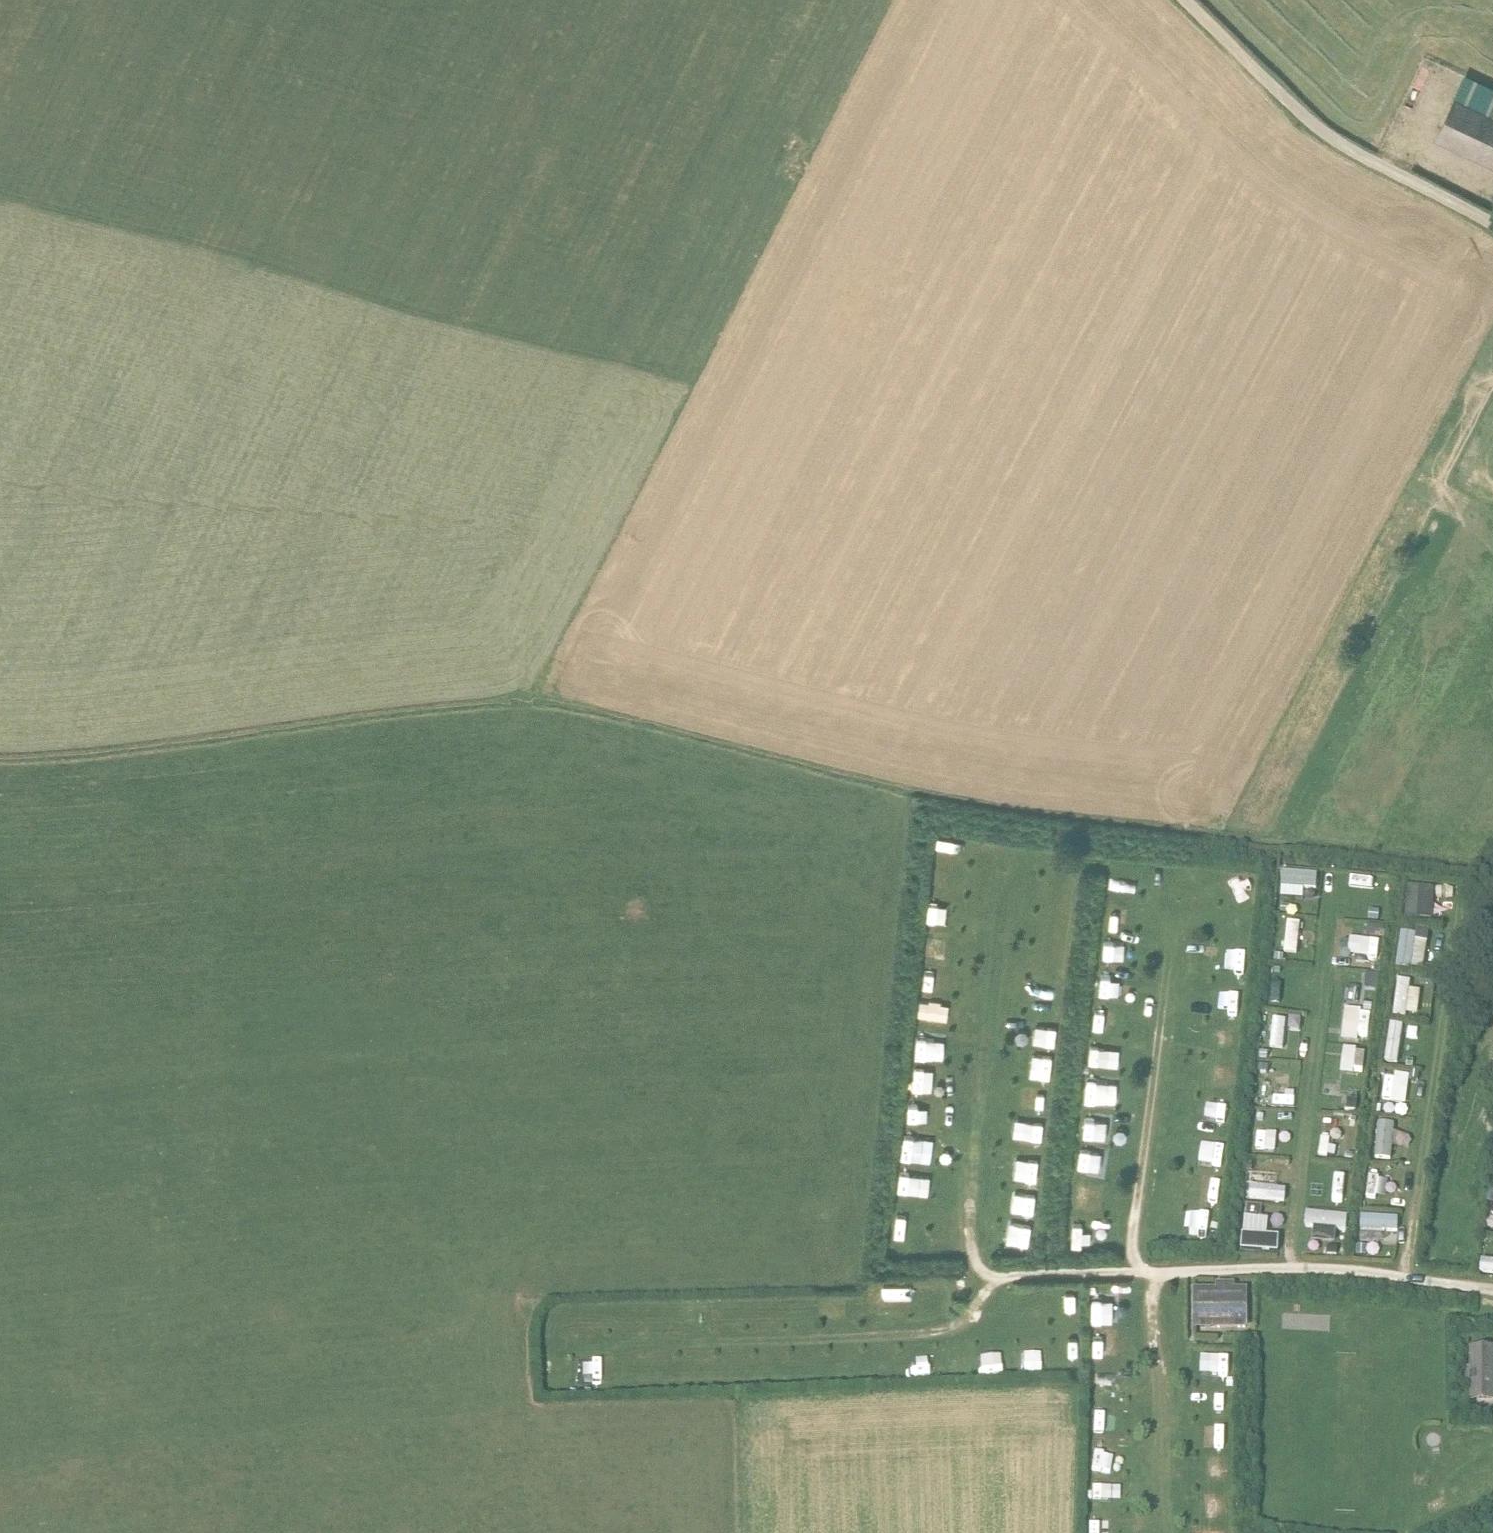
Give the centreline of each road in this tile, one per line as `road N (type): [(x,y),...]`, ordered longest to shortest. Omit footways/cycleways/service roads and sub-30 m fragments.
road 1 (residential): [(1492,222),(1338,141),(1184,0)]

